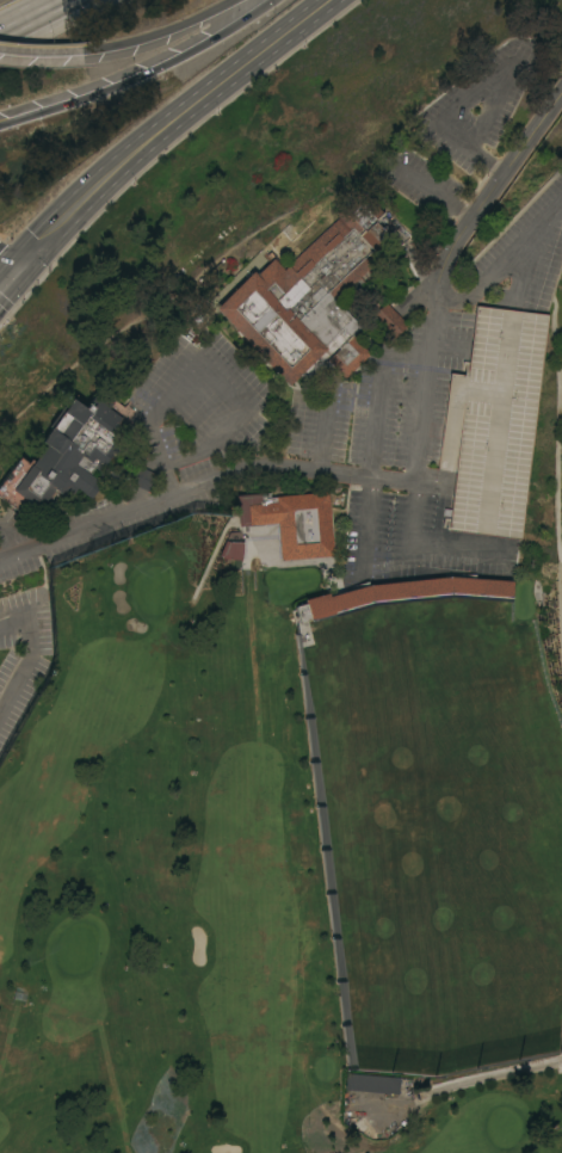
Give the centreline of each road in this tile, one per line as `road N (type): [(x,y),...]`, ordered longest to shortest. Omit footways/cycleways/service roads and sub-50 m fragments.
road 1 (secondary): [(328,0),(119,167),(16,270)]
road 2 (motorway): [(0,123),(135,78),(270,0)]
road 3 (residential): [(377,1116),(470,1078),(561,1060)]
road 4 (motorway): [(79,50),(134,39),(230,0)]

